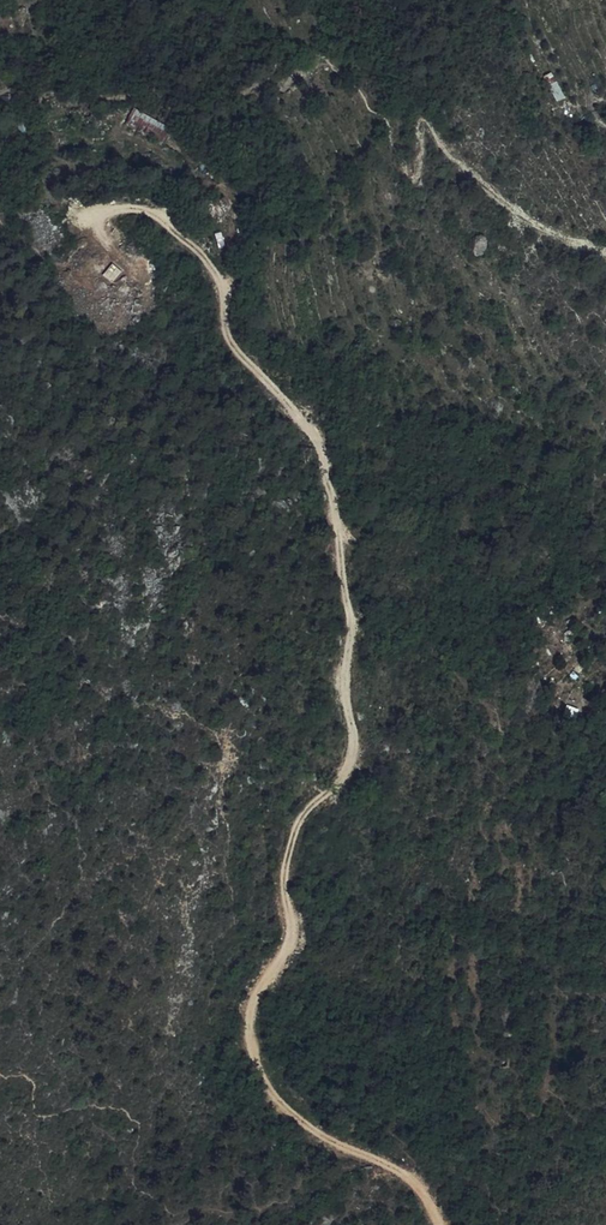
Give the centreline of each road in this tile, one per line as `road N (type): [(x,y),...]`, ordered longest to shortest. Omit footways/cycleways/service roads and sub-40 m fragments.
road 1 (track): [(438,1224),(420,1183),(344,1148),(280,1104),(251,1051),(248,1014),(288,945),(283,885),(294,827),(350,769),(354,738),(344,685),(351,634),(319,441),(230,344),(223,291),(205,257),(149,212),(118,208),(101,219),(100,233),(125,261)]

